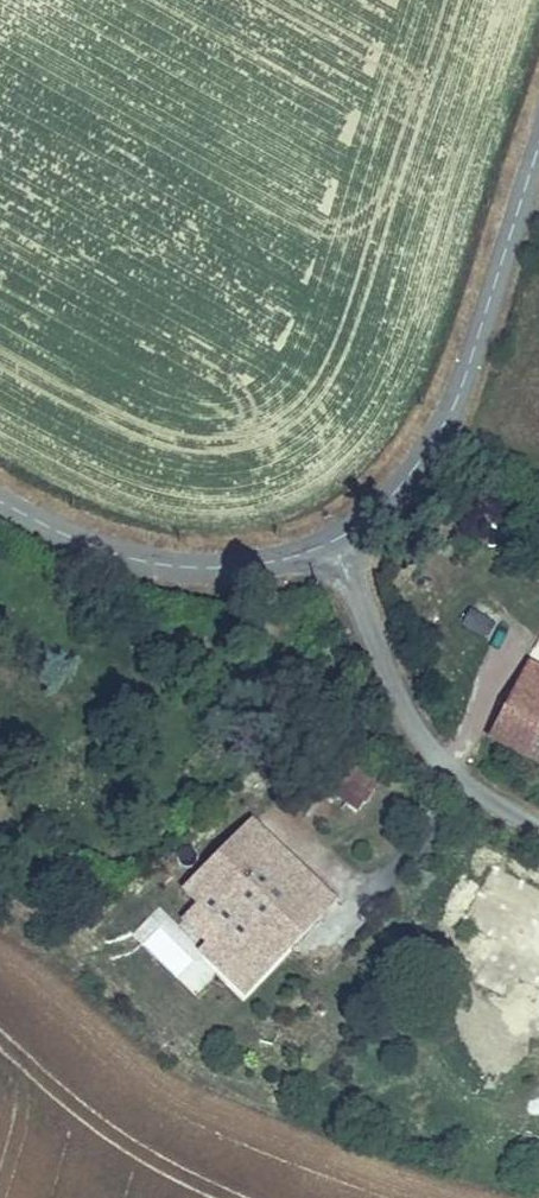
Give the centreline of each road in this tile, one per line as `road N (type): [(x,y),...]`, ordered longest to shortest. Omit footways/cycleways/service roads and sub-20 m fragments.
road 1 (tertiary): [(538,146),(457,395),(430,450),(388,507),(331,544)]
road 2 (unclassified): [(538,831),(489,804),(426,750),(331,544)]
road 3 (tertiary): [(331,544),(293,559),(201,572),(156,569),(99,552),(0,503)]

